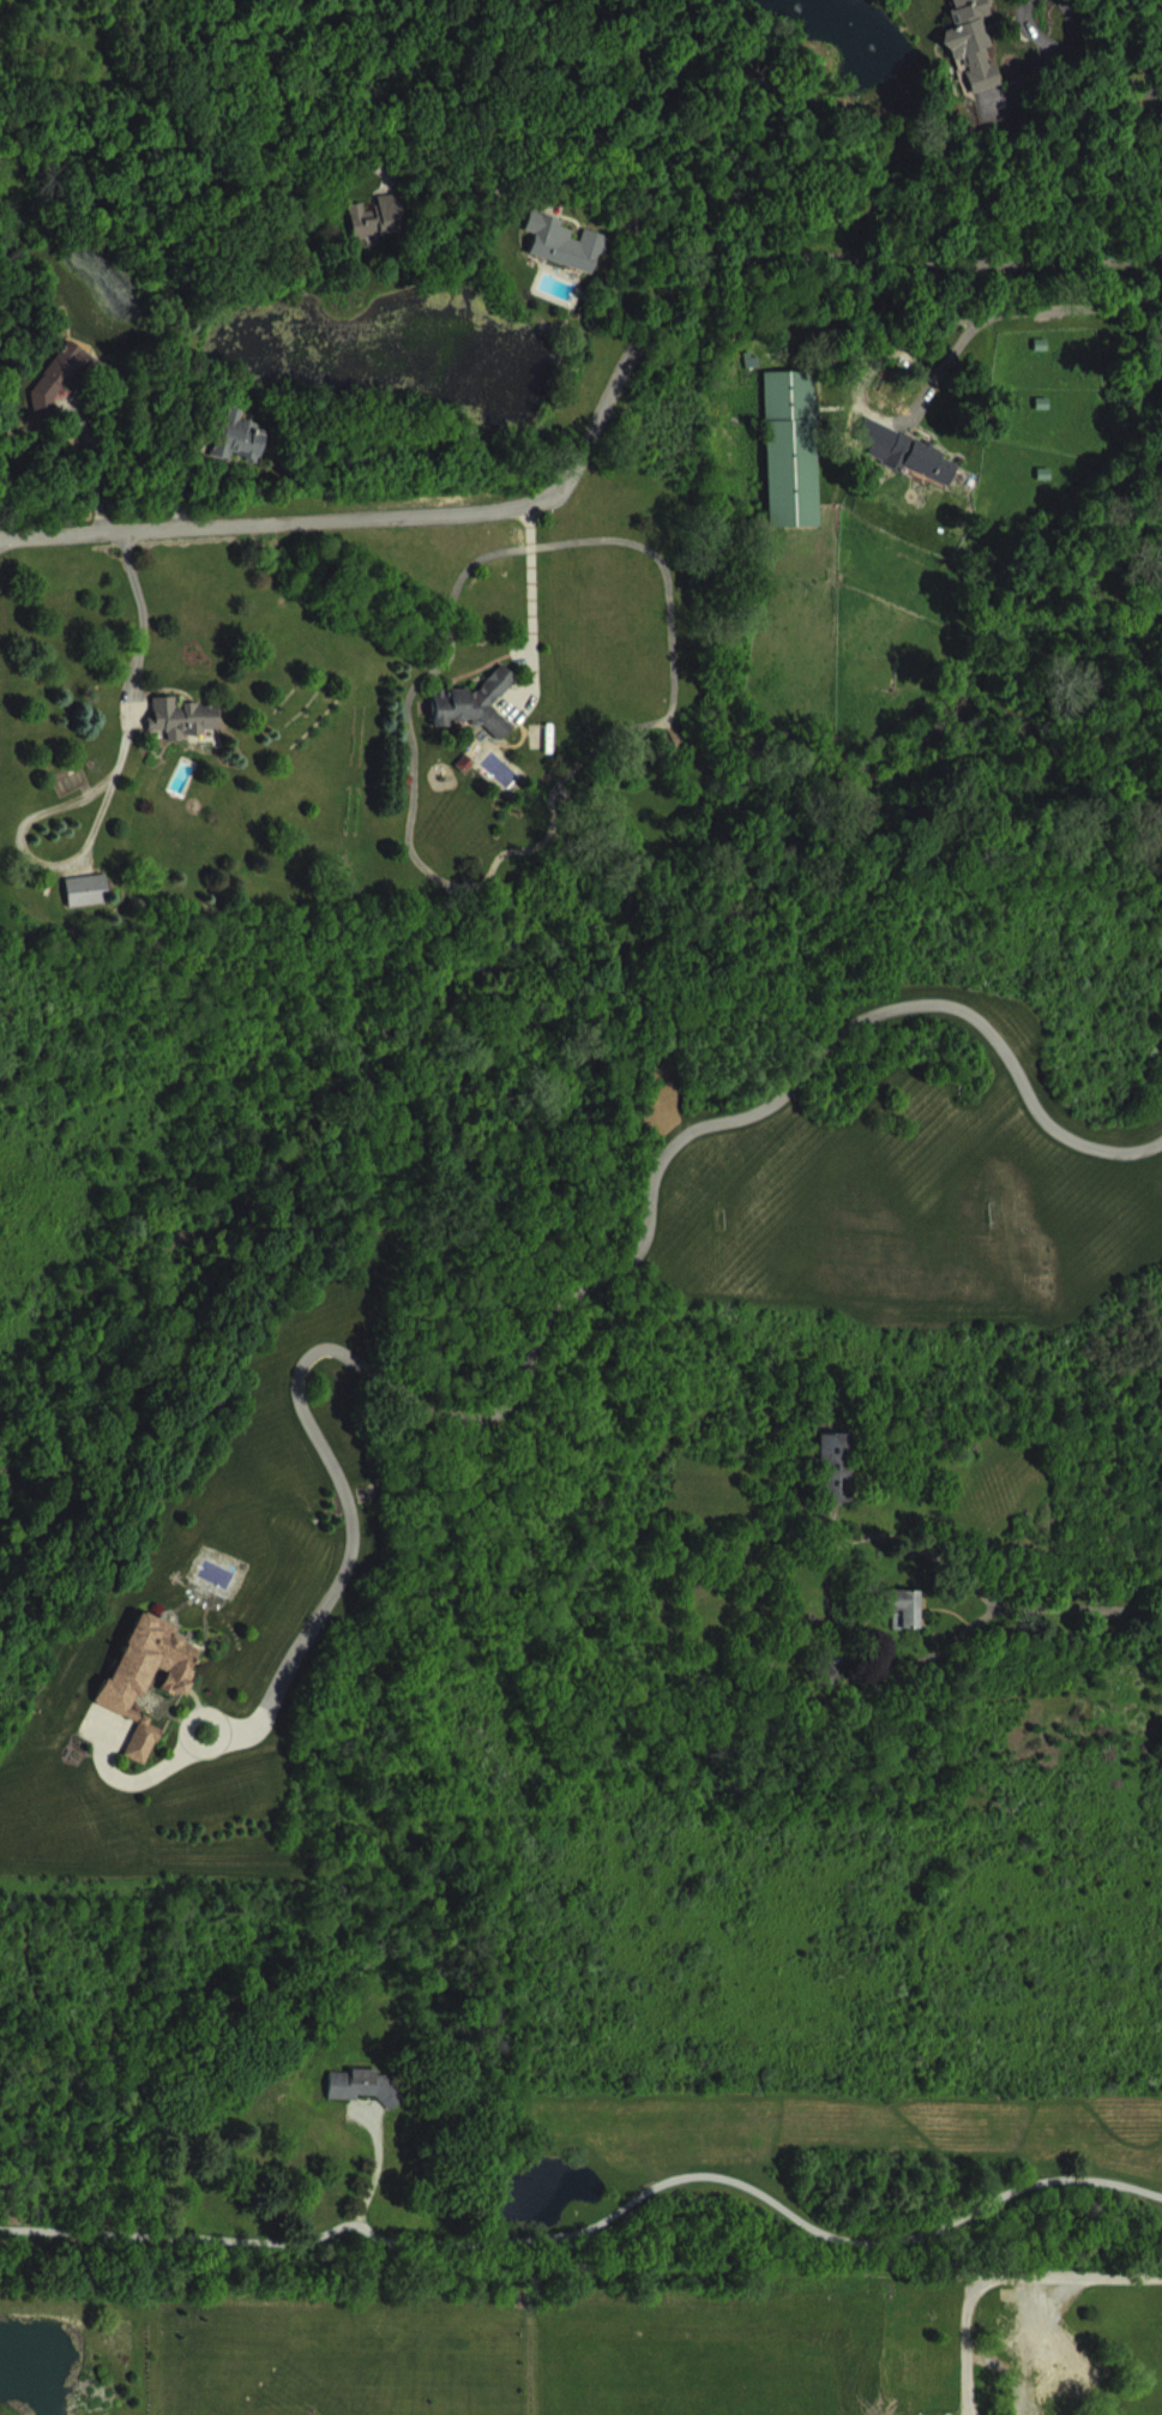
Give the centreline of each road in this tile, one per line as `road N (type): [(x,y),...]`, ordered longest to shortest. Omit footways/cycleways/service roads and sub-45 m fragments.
road 1 (residential): [(1161,255),(740,260),(688,280),(613,384),(561,488),(531,504),(0,538)]

